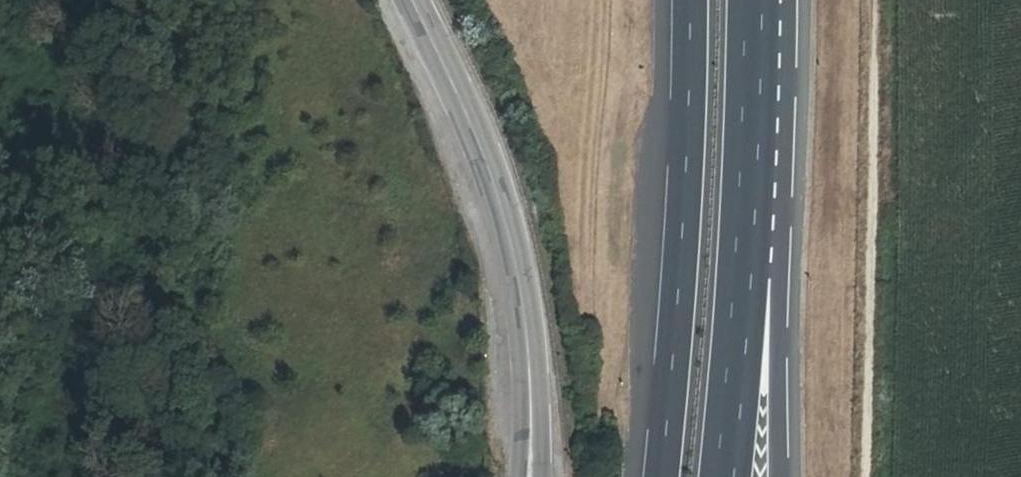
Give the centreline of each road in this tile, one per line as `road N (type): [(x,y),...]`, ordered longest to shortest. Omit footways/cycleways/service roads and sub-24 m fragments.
road 1 (motorway): [(689,0),(677,303),(660,476)]
road 2 (track): [(875,0),(867,476)]
road 3 (secondary): [(533,444),(512,243),(481,147),(412,0)]
road 4 (motorway): [(725,476),(755,43)]
road 5 (motorway): [(779,476),(755,43)]

